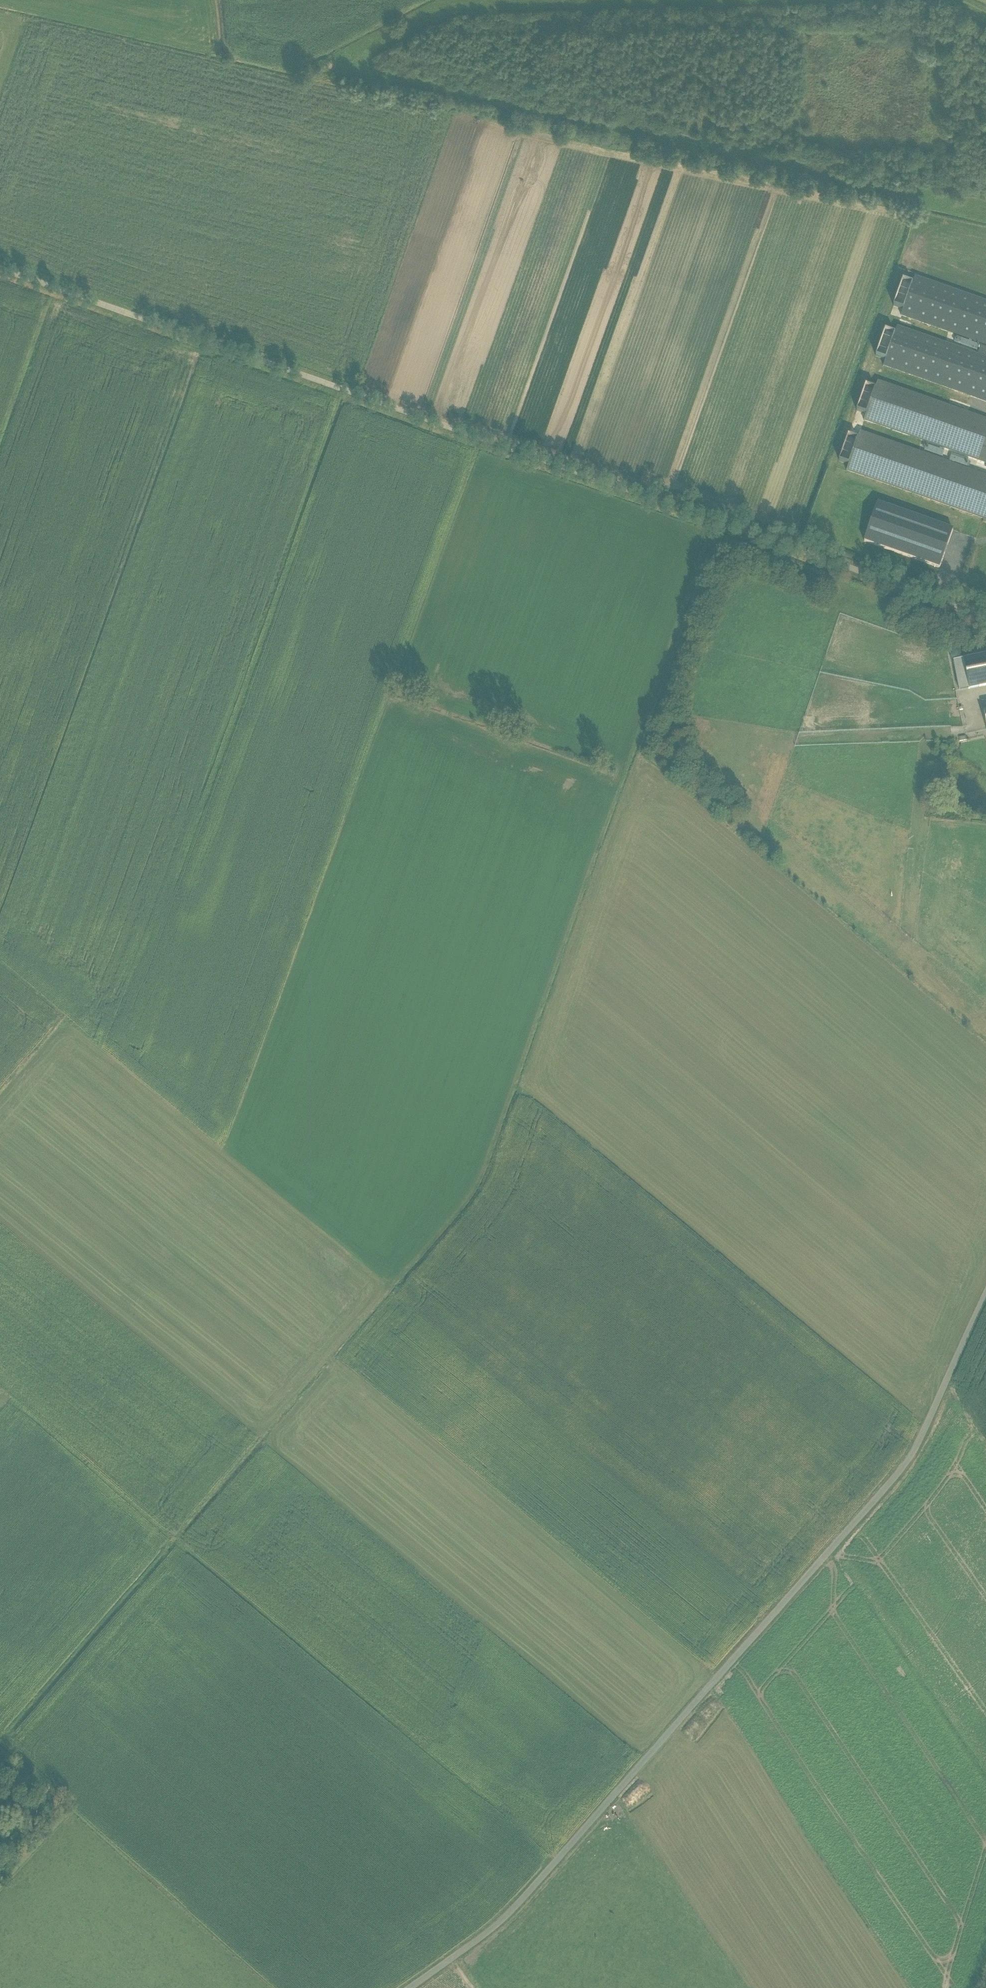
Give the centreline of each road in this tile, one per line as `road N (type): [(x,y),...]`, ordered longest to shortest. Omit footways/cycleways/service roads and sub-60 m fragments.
road 1 (unclassified): [(985,614),(0,269)]
road 2 (unclassified): [(412,1987),(521,1899),(897,1475),(985,1293)]

